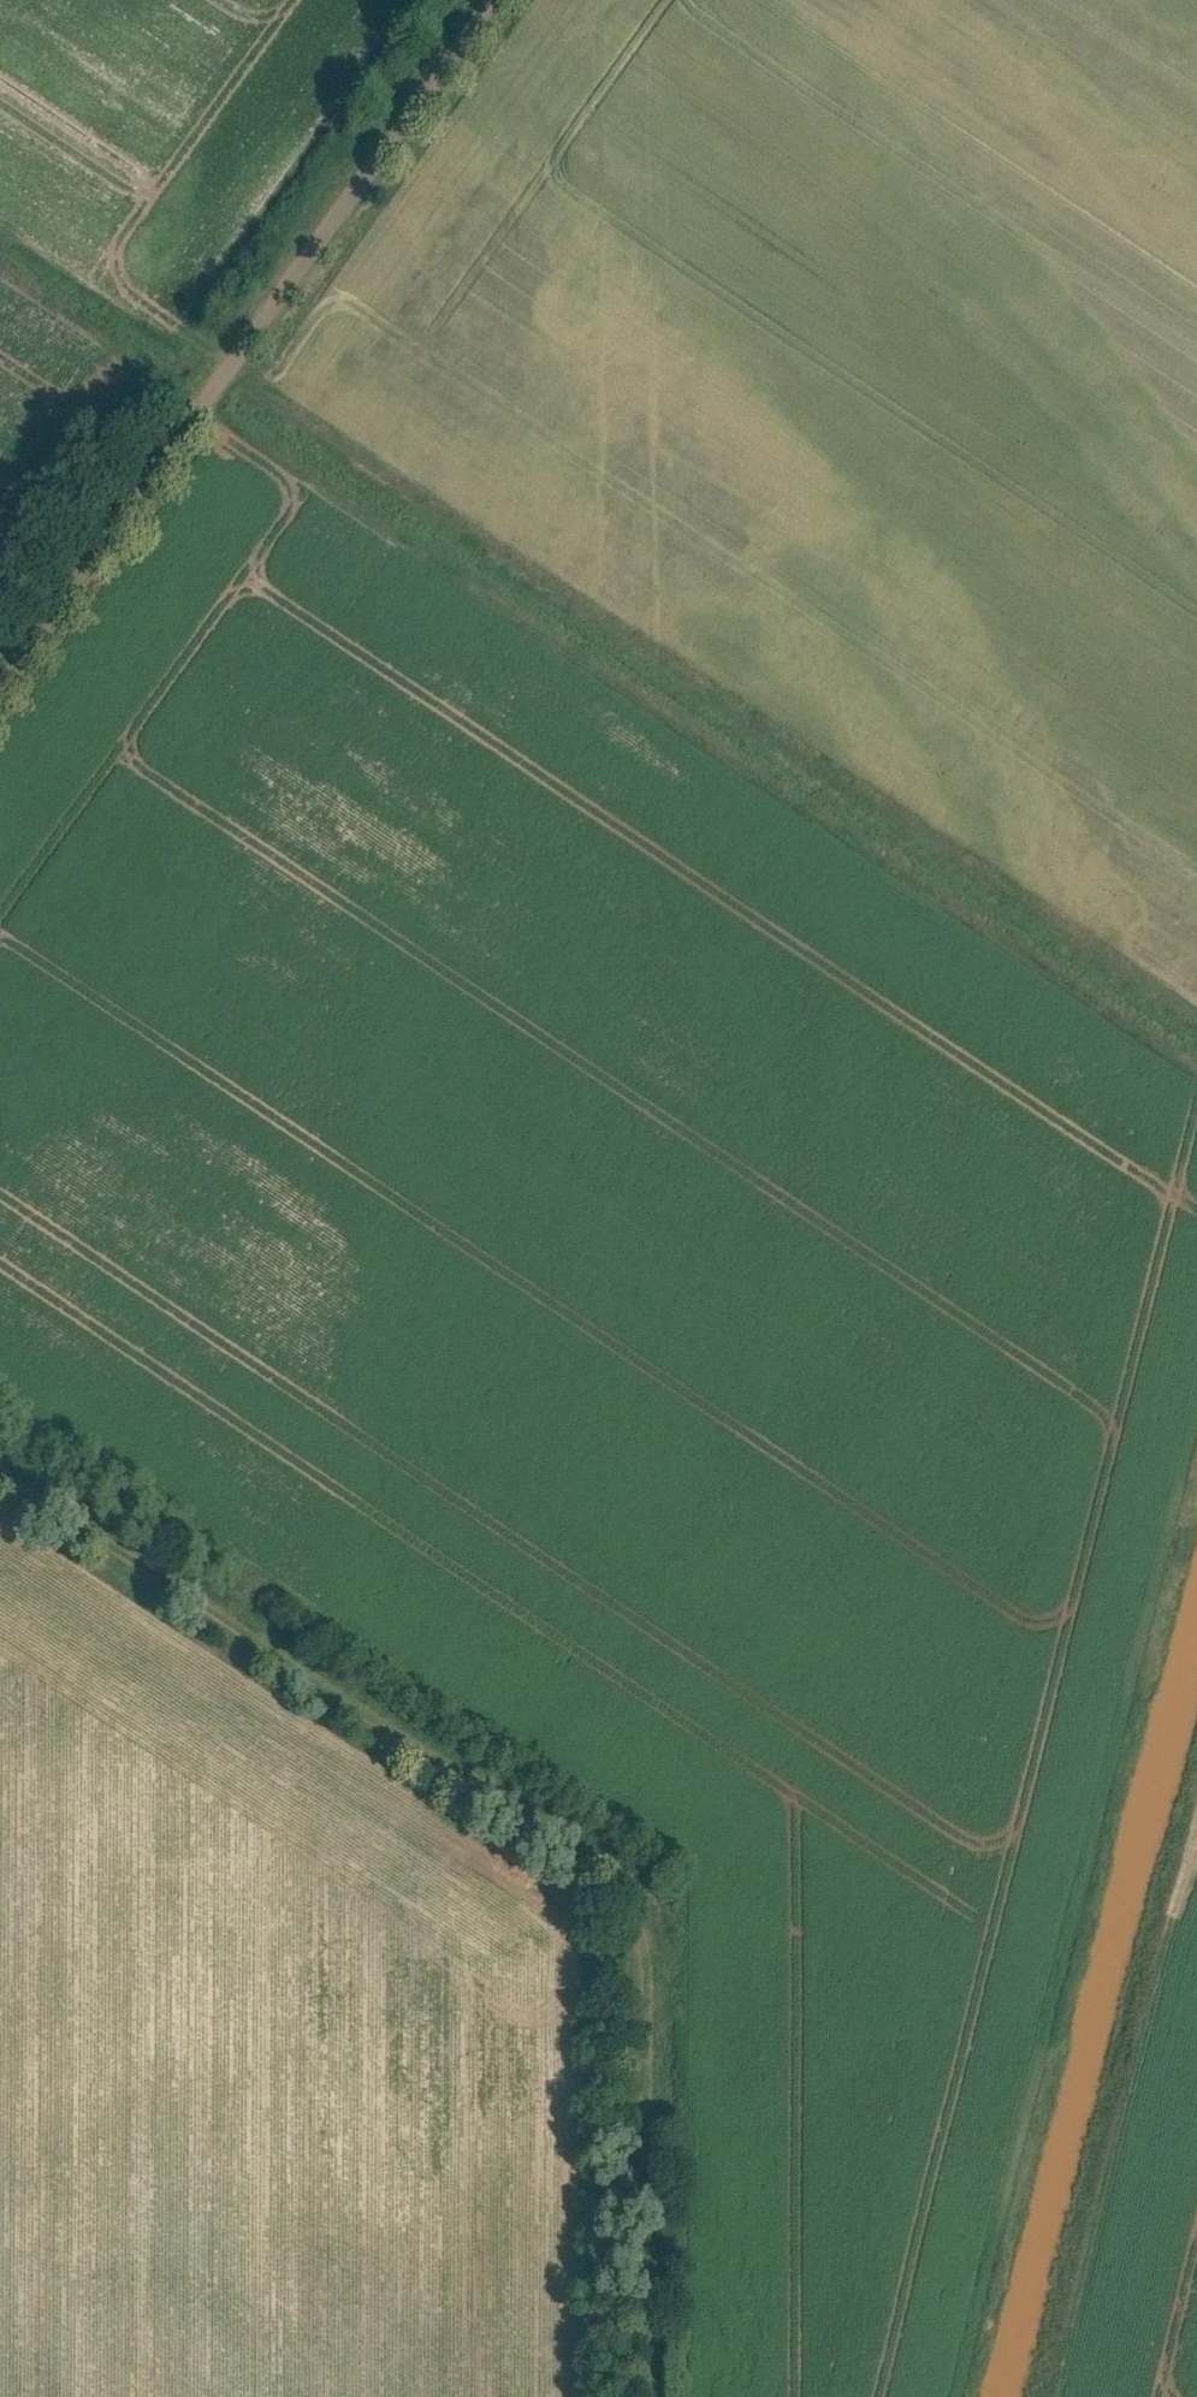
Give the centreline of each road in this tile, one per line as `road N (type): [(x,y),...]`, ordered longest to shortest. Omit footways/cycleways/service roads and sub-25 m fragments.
road 1 (track): [(0,1476),(567,1849),(605,1892),(622,1974),(639,2396)]
road 2 (unclassified): [(465,0),(324,179),(0,640)]

